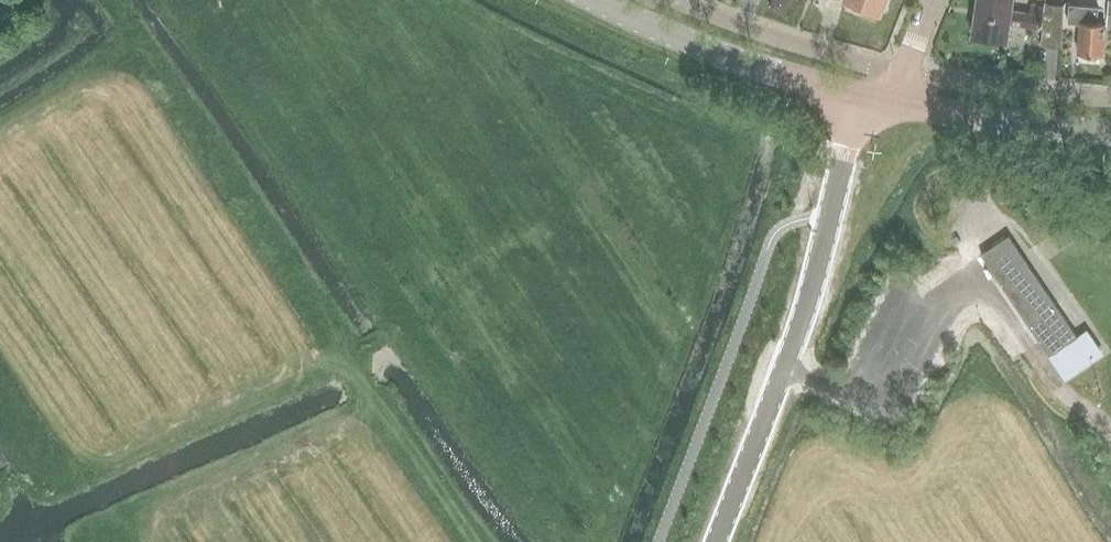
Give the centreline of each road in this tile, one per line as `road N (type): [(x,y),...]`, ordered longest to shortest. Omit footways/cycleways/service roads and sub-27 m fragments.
road 1 (secondary): [(717,541),(786,367),(848,155),(871,104)]
road 2 (secondary): [(871,104),(583,0)]
road 3 (secondary): [(871,104),(1110,134)]
road 4 (residential): [(905,75),(799,43),(699,0)]
road 5 (residential): [(1110,98),(905,75)]

